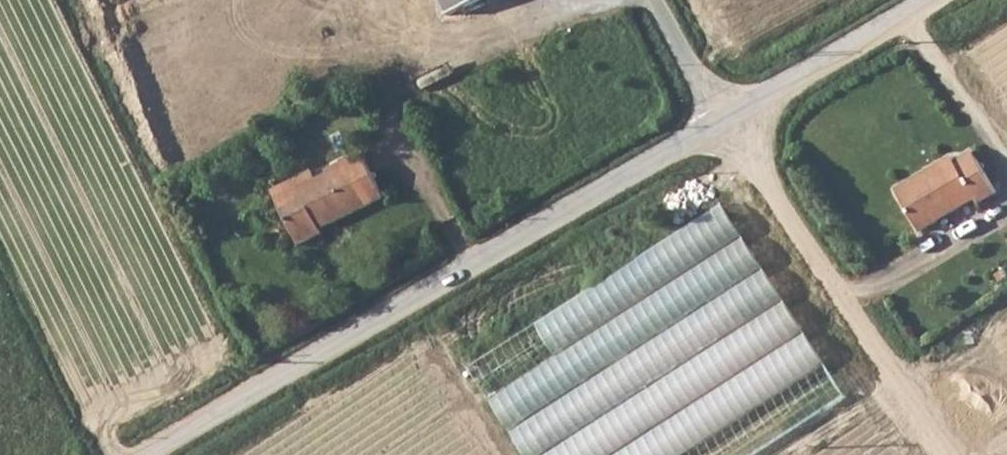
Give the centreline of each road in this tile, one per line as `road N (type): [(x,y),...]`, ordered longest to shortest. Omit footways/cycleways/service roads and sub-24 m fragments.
road 1 (unclassified): [(135,454),(722,115)]
road 2 (track): [(470,261),(395,108),(561,8)]
road 3 (unclassified): [(722,115),(926,0)]
road 4 (track): [(1006,173),(909,10)]
road 5 (track): [(843,304),(1006,209)]
road 6 (unclassified): [(722,115),(662,0)]

